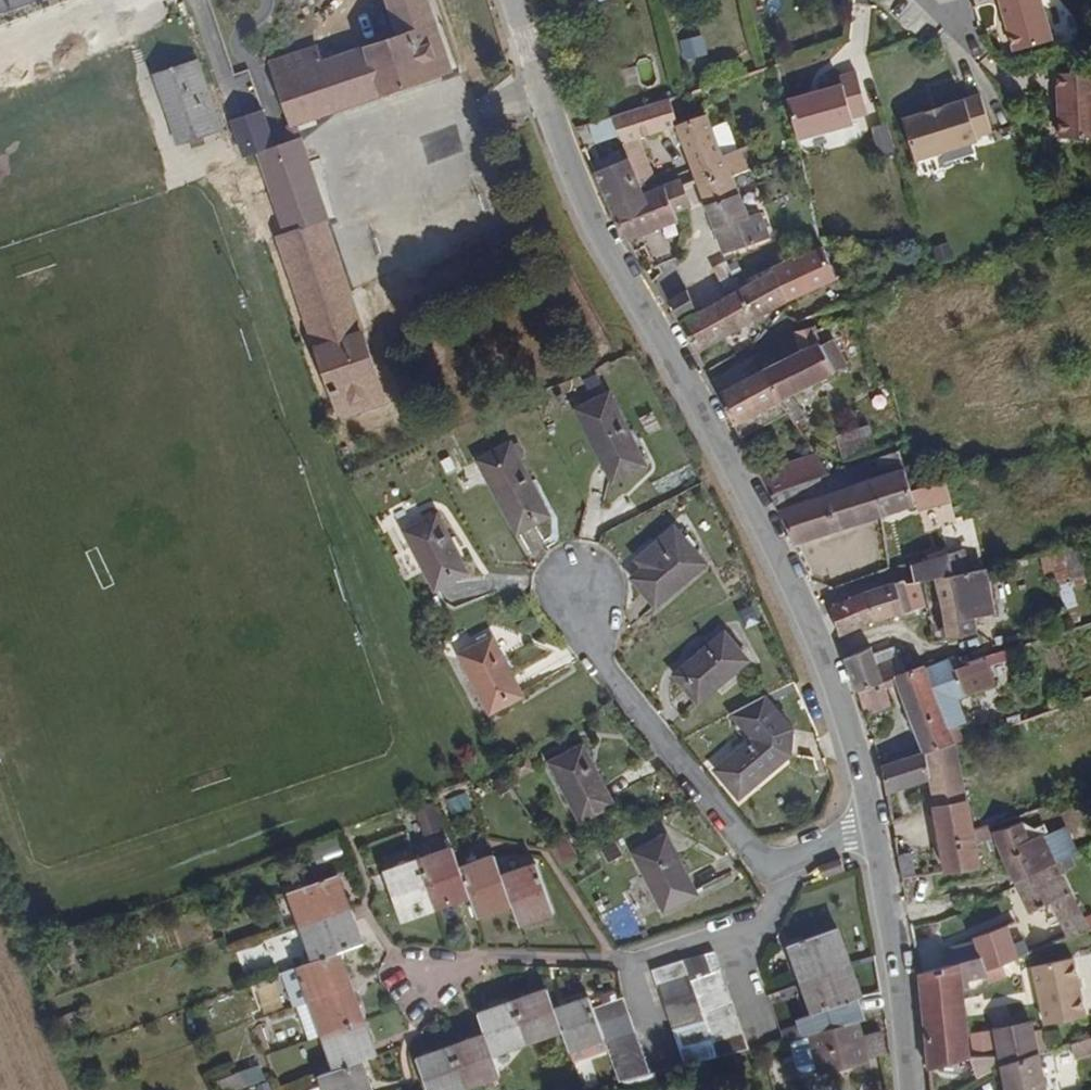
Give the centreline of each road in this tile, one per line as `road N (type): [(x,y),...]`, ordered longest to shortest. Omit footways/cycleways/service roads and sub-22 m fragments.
road 1 (unclassified): [(874,829),(858,756),(809,618),(587,207),(515,0)]
road 2 (residential): [(767,866),(779,891),(767,920),(616,960),(487,953),(426,977)]
road 3 (residential): [(767,866),(603,660),(579,588)]
road 4 (unclassified): [(913,1089),(874,829)]

